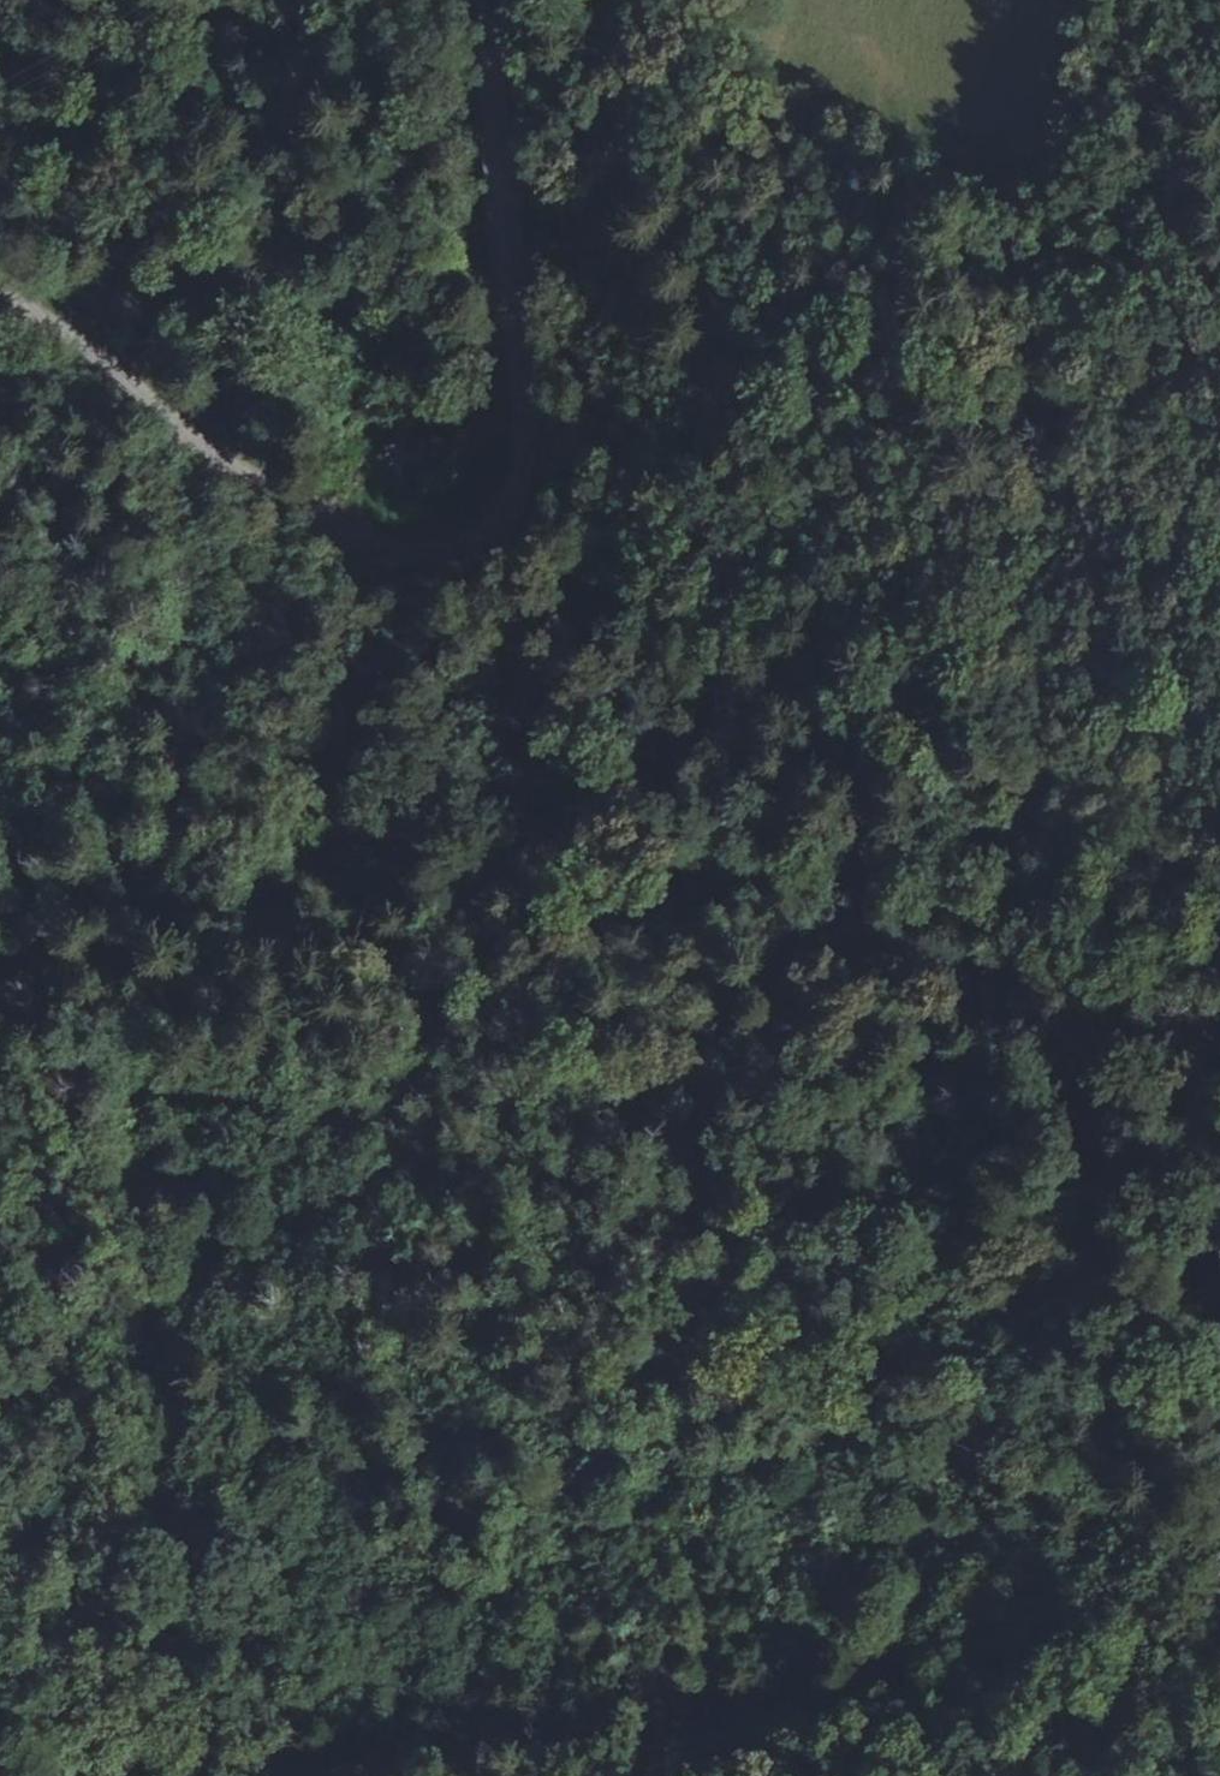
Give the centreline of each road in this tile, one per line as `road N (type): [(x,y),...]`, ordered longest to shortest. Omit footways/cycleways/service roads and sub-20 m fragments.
road 1 (track): [(1219,1740),(1136,1694),(908,1680),(675,1728),(0,1770)]
road 2 (tertiary): [(0,303),(56,335),(231,480),(280,508),(372,551),(426,559),(488,539),(522,458),(487,88),(489,0)]

